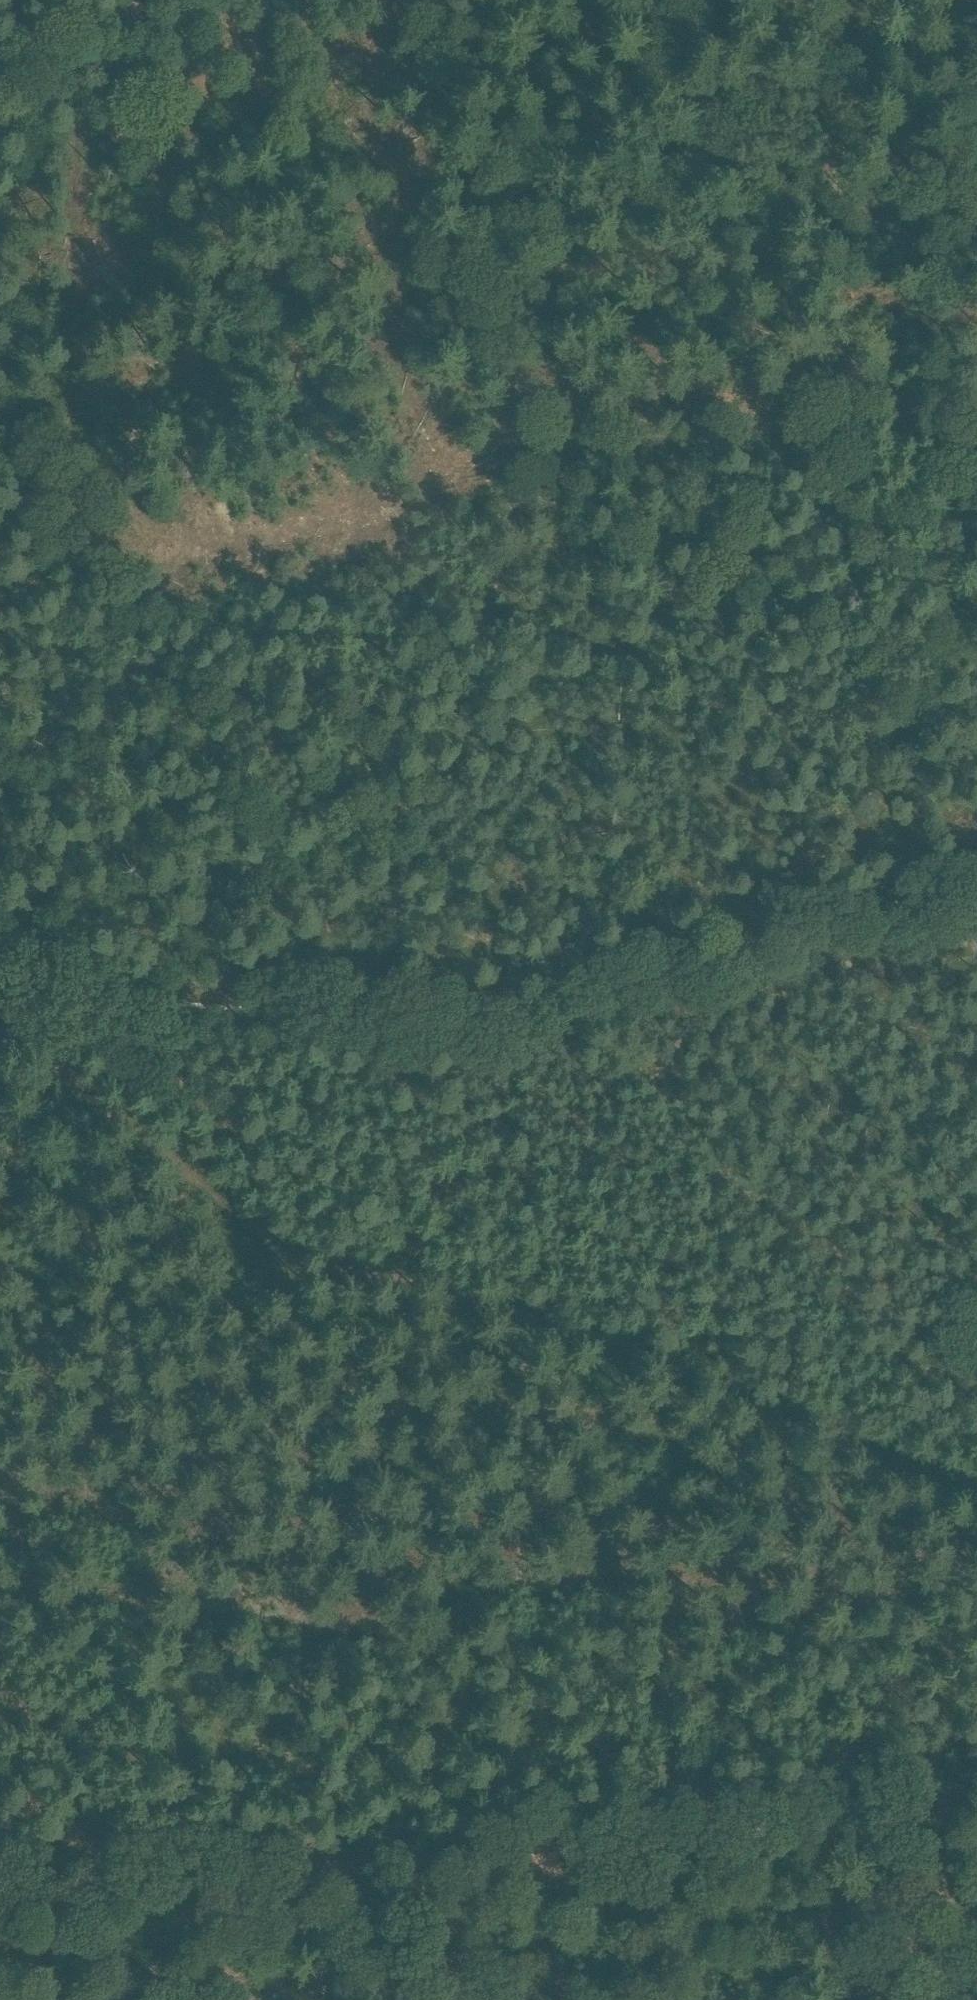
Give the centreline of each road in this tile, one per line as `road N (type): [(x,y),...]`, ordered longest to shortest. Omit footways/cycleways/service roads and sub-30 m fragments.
road 1 (track): [(976,886),(466,1020),(0,998)]
road 2 (track): [(0,1905),(976,1815)]

